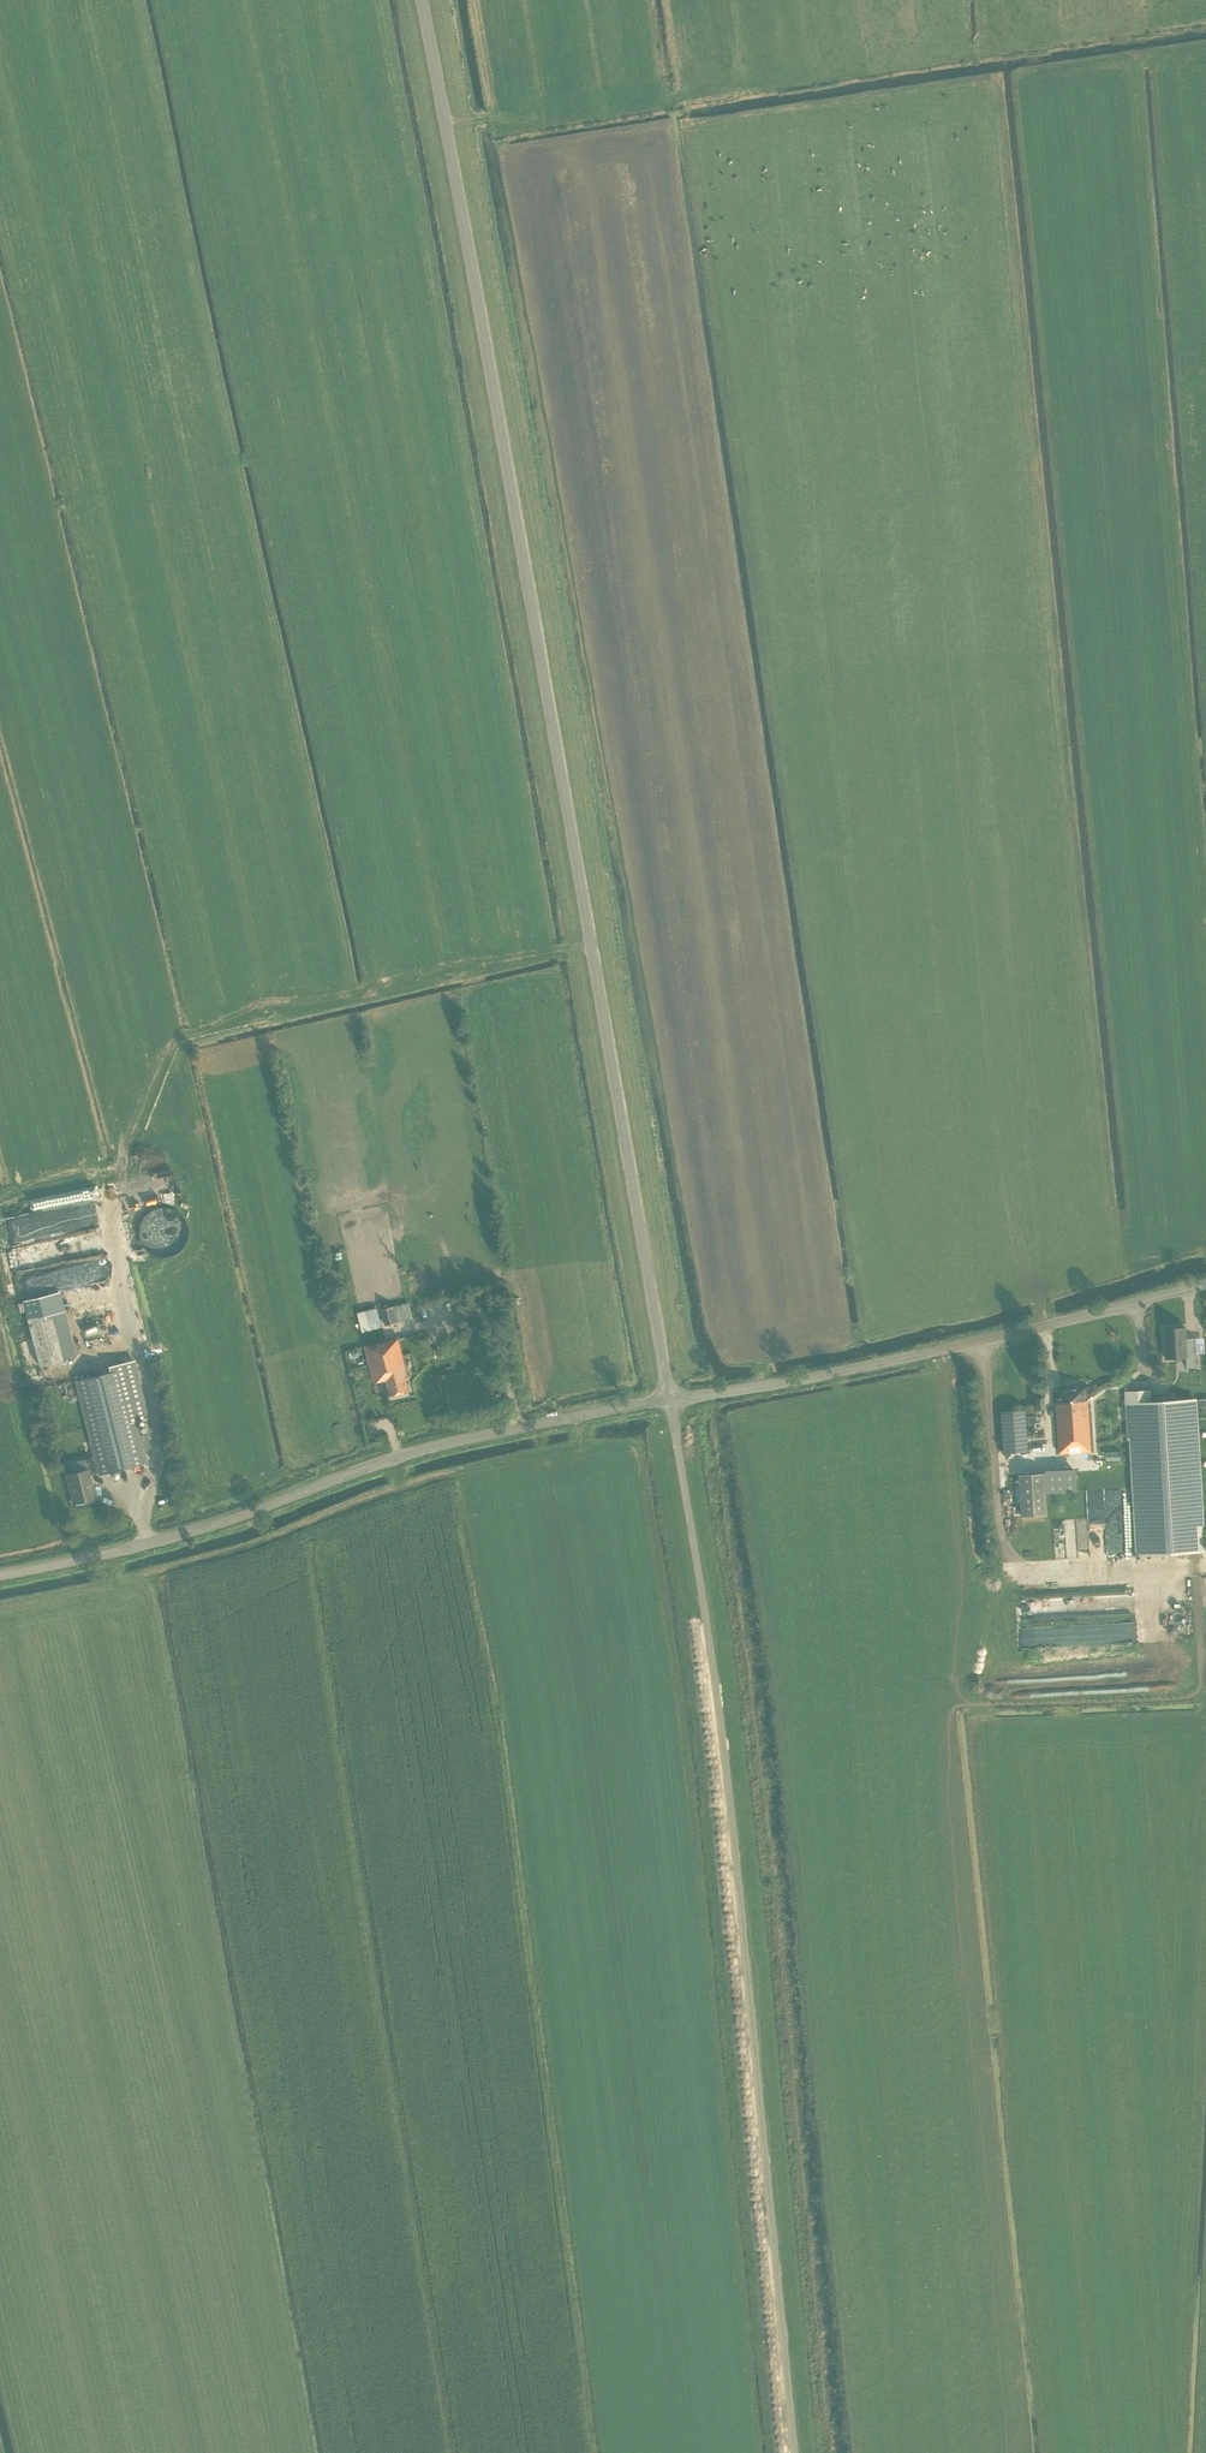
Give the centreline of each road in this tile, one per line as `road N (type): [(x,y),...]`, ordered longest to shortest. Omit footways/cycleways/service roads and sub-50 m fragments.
road 1 (unclassified): [(670,1403),(422,0)]
road 2 (unclassified): [(792,2452),(720,1719),(670,1403)]
road 3 (unclassified): [(0,1578),(236,1522),(435,1448),(670,1403)]
road 4 (unclassified): [(670,1403),(888,1363),(1205,1287)]

